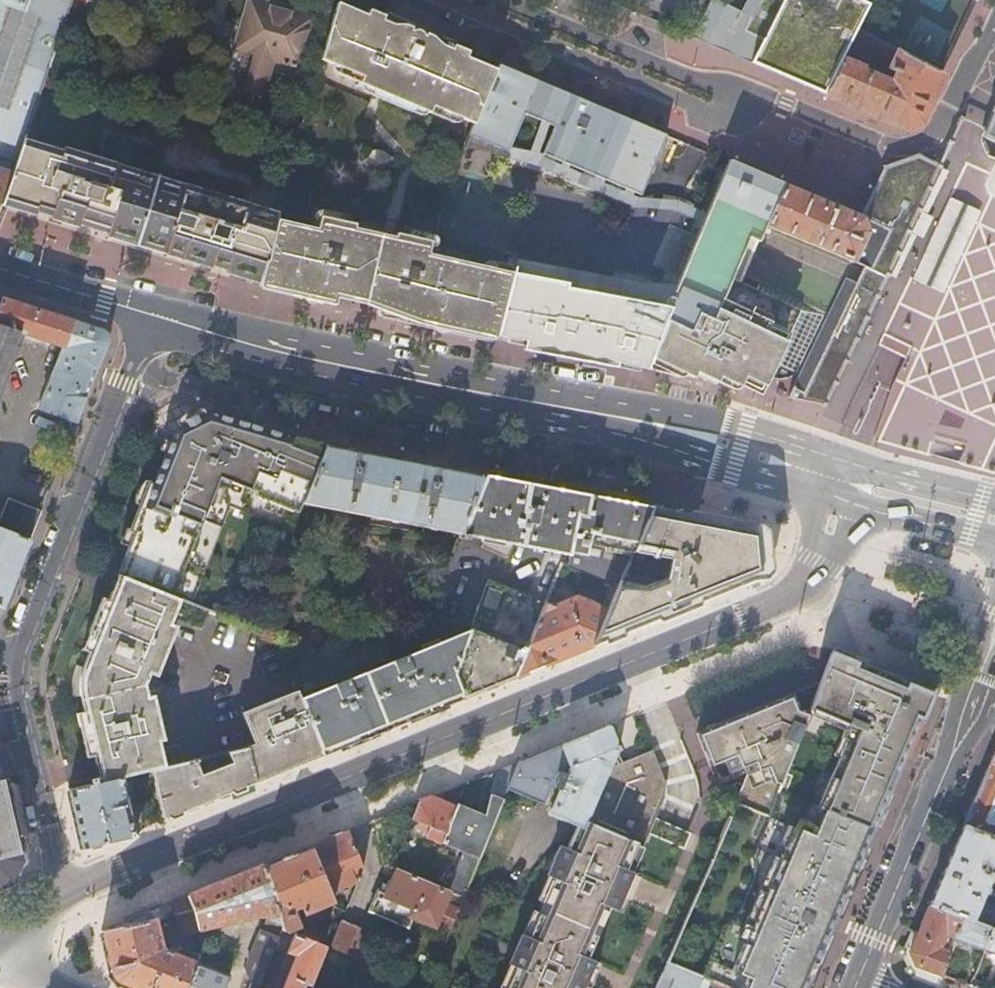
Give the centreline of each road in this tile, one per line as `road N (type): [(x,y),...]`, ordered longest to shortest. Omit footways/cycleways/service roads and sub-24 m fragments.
road 1 (tertiary): [(828,551),(816,589),(65,895)]
road 2 (residential): [(132,367),(19,660),(65,895)]
road 3 (secondary): [(577,414),(348,370),(151,315)]
road 4 (residential): [(132,367),(313,421),(532,465)]
road 5 (secondary): [(857,980),(994,648)]
road 6 (residential): [(994,20),(939,134),(914,147),(881,144),(762,94),(728,90)]
road 7 (residential): [(449,0),(723,115),(737,106),(728,90)]
road 8 (residential): [(728,90),(513,0)]
road 9 (residential): [(532,465),(636,484),(699,438)]
road 10 (secondary): [(151,315),(0,267)]
road 11 (secondary): [(994,507),(892,478),(842,481)]
road 12 (secondary): [(825,476),(699,438)]
road 13 (secondary): [(699,438),(577,414)]

